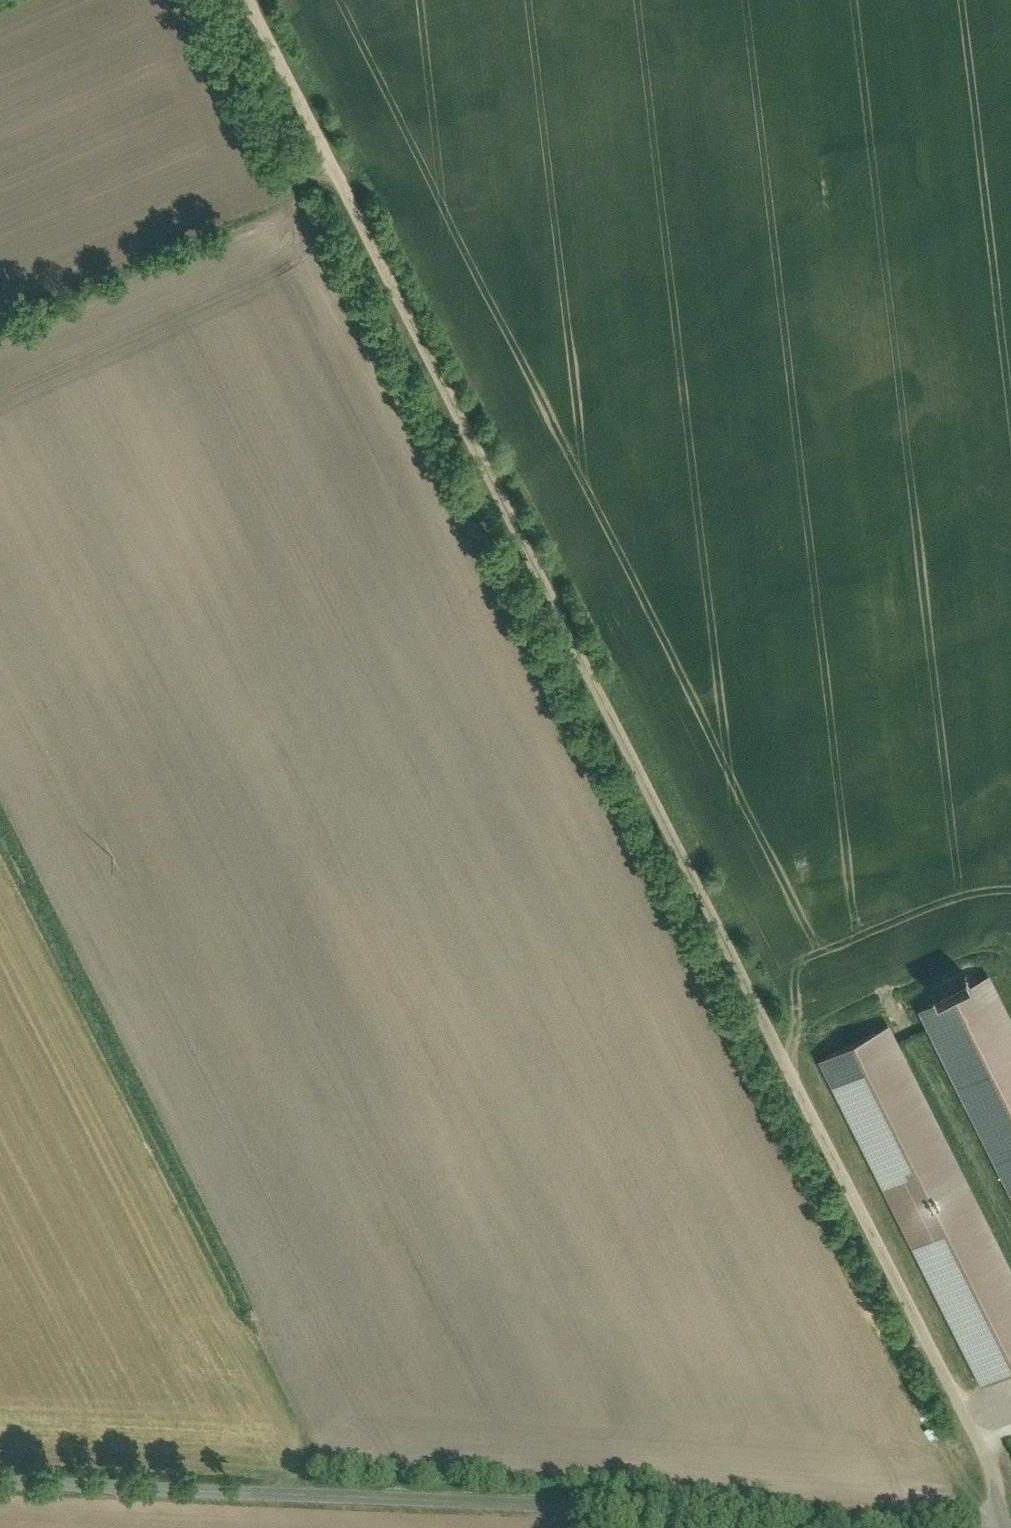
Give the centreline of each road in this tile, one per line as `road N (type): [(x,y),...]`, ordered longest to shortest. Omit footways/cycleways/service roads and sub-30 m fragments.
road 1 (unclassified): [(246,0),(989,1466),(996,1527)]
road 2 (unclassified): [(975,1527),(0,1481)]

